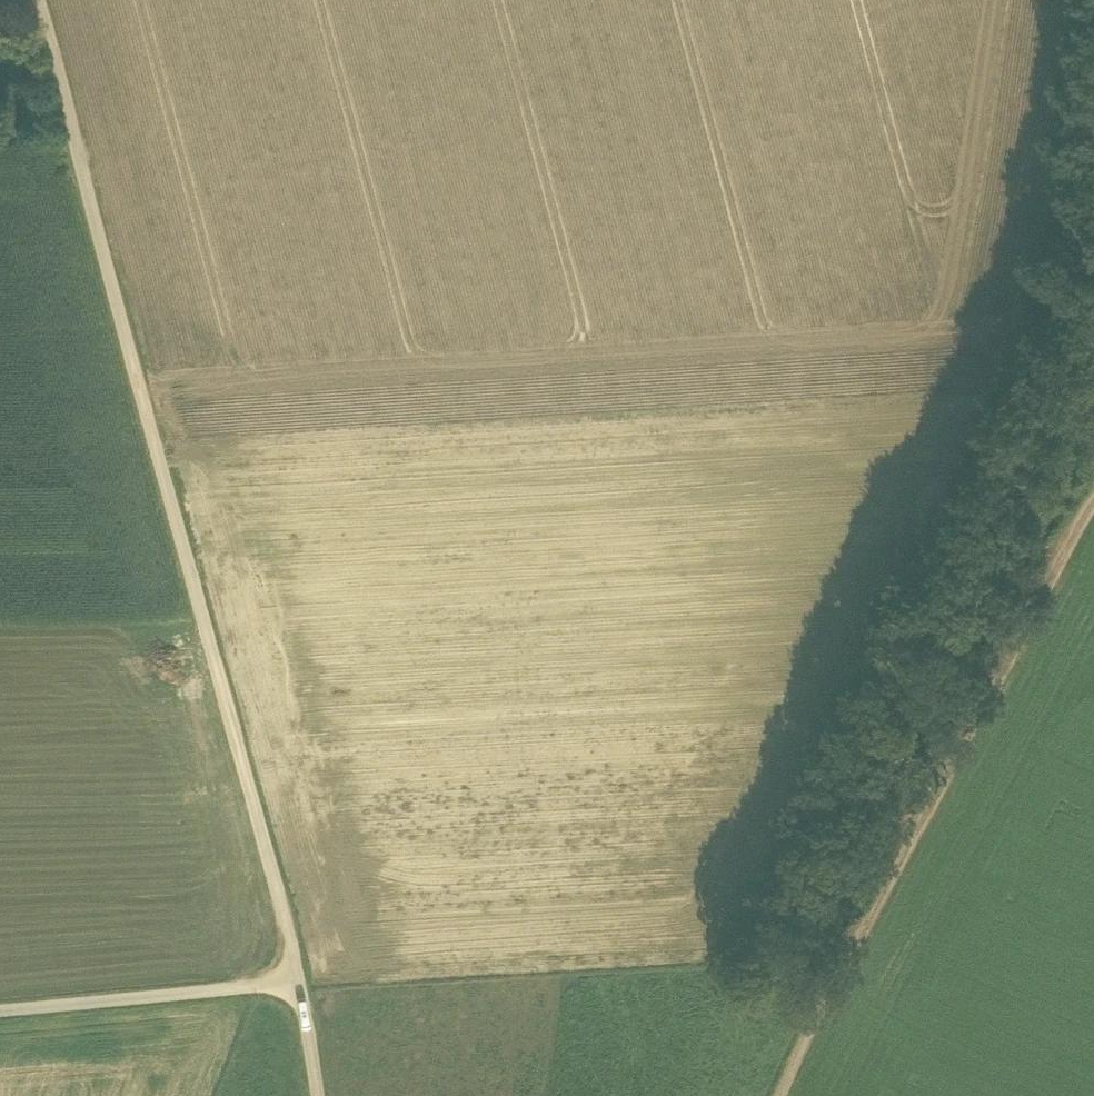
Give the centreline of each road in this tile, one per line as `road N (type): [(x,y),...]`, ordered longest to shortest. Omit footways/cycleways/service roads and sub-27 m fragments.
road 1 (unclassified): [(317,1095),(299,981),(38,0)]
road 2 (track): [(1093,484),(844,958),(782,1095)]
road 3 (track): [(299,981),(0,1008)]

